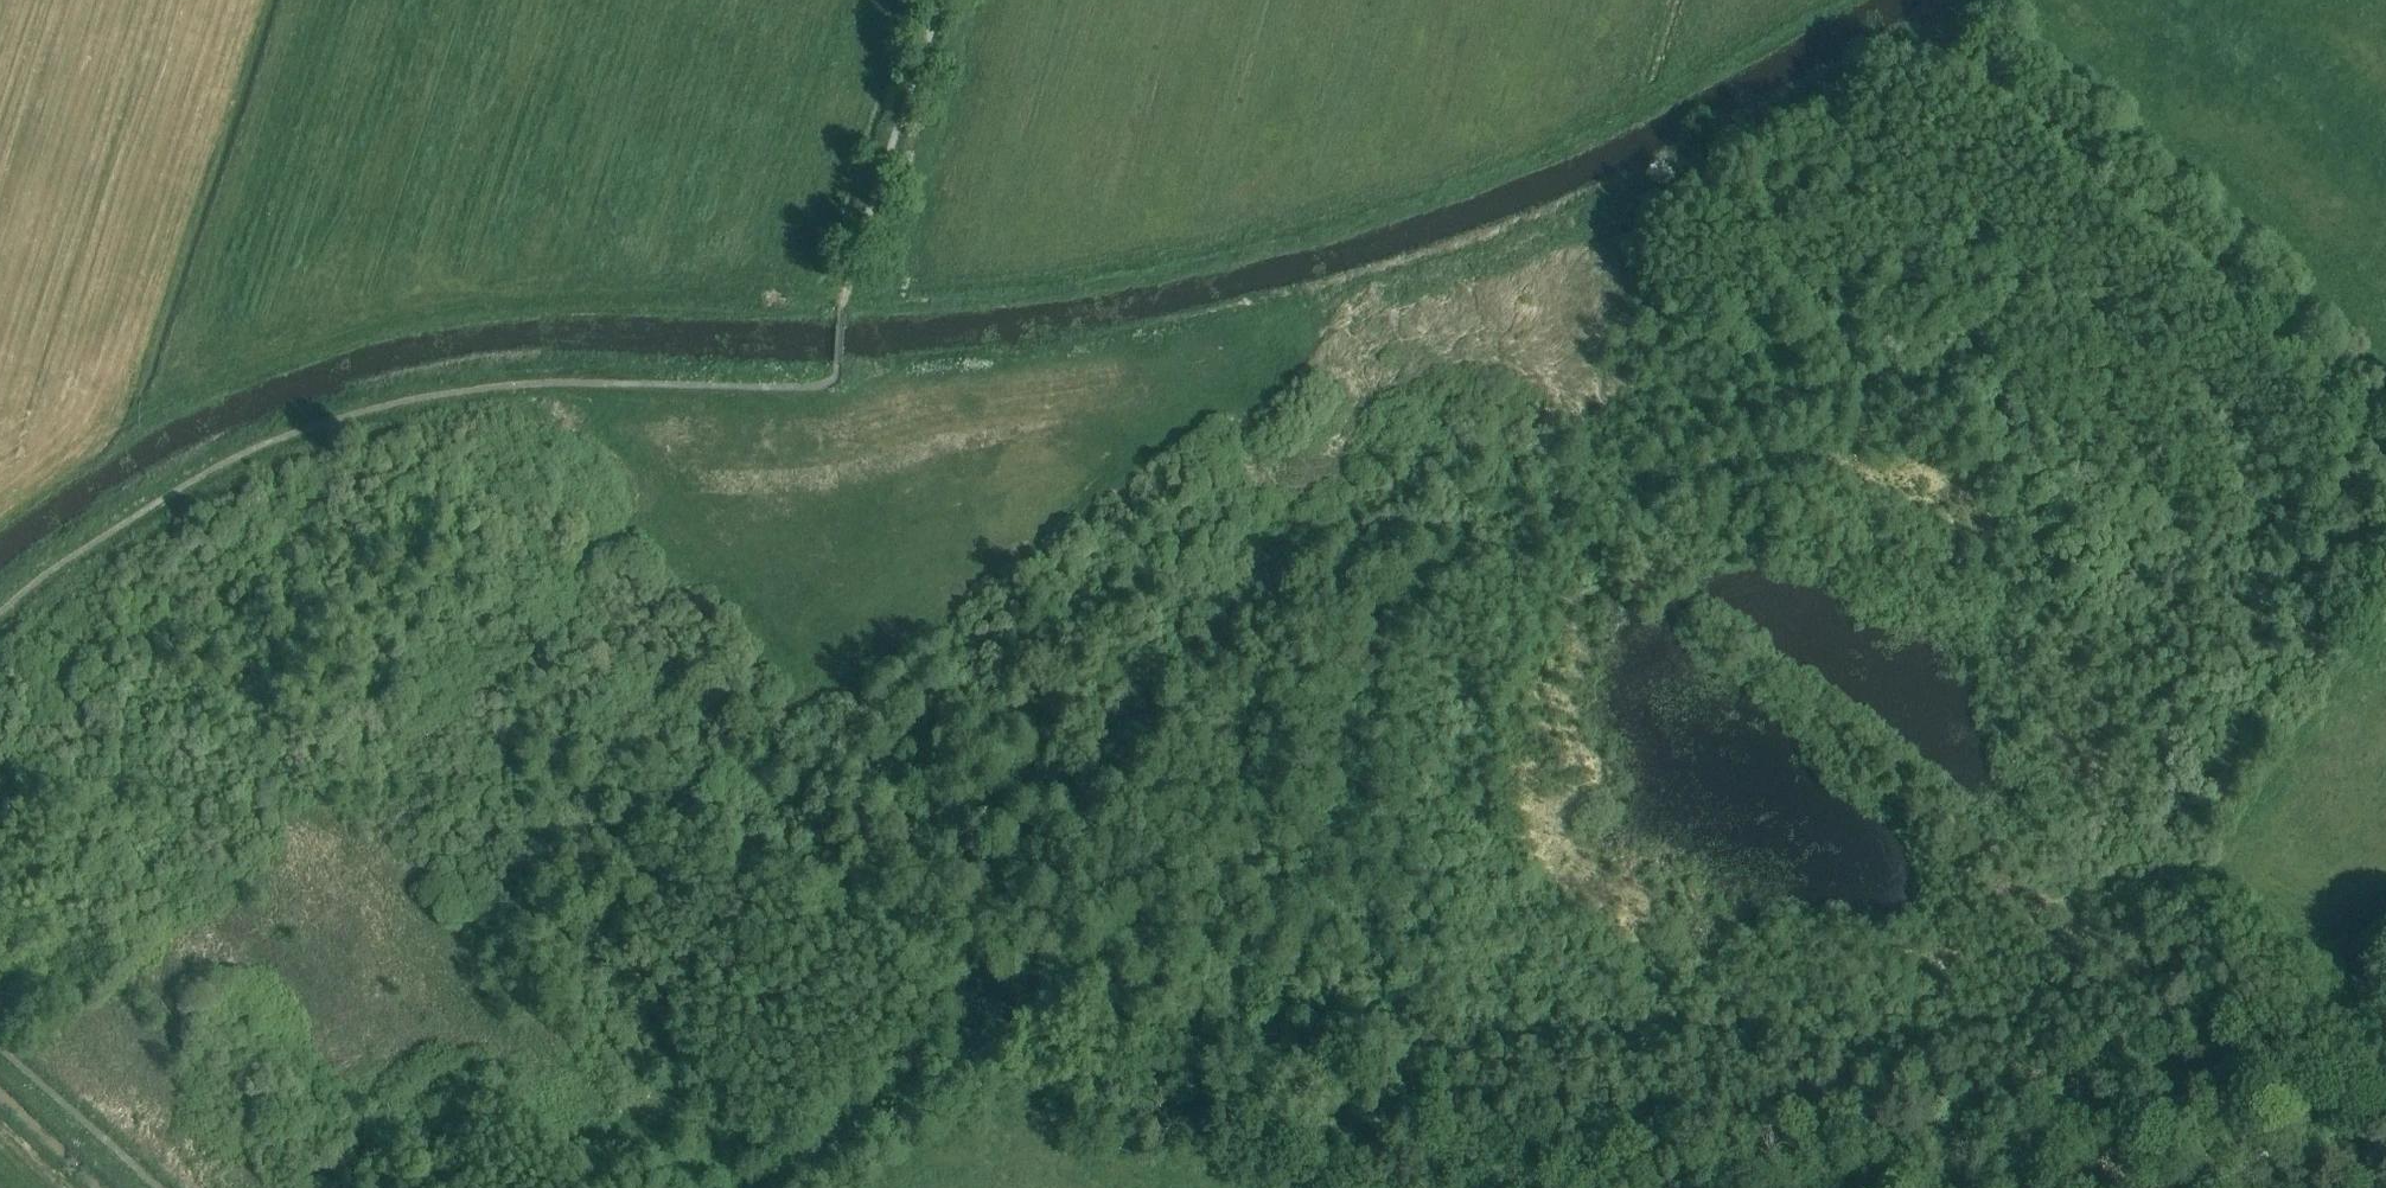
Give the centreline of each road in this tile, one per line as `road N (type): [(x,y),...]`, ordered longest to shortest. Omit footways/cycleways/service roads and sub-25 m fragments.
road 1 (track): [(2155,1187),(2318,1100),(2385,1049)]
road 2 (track): [(934,300),(789,305)]

